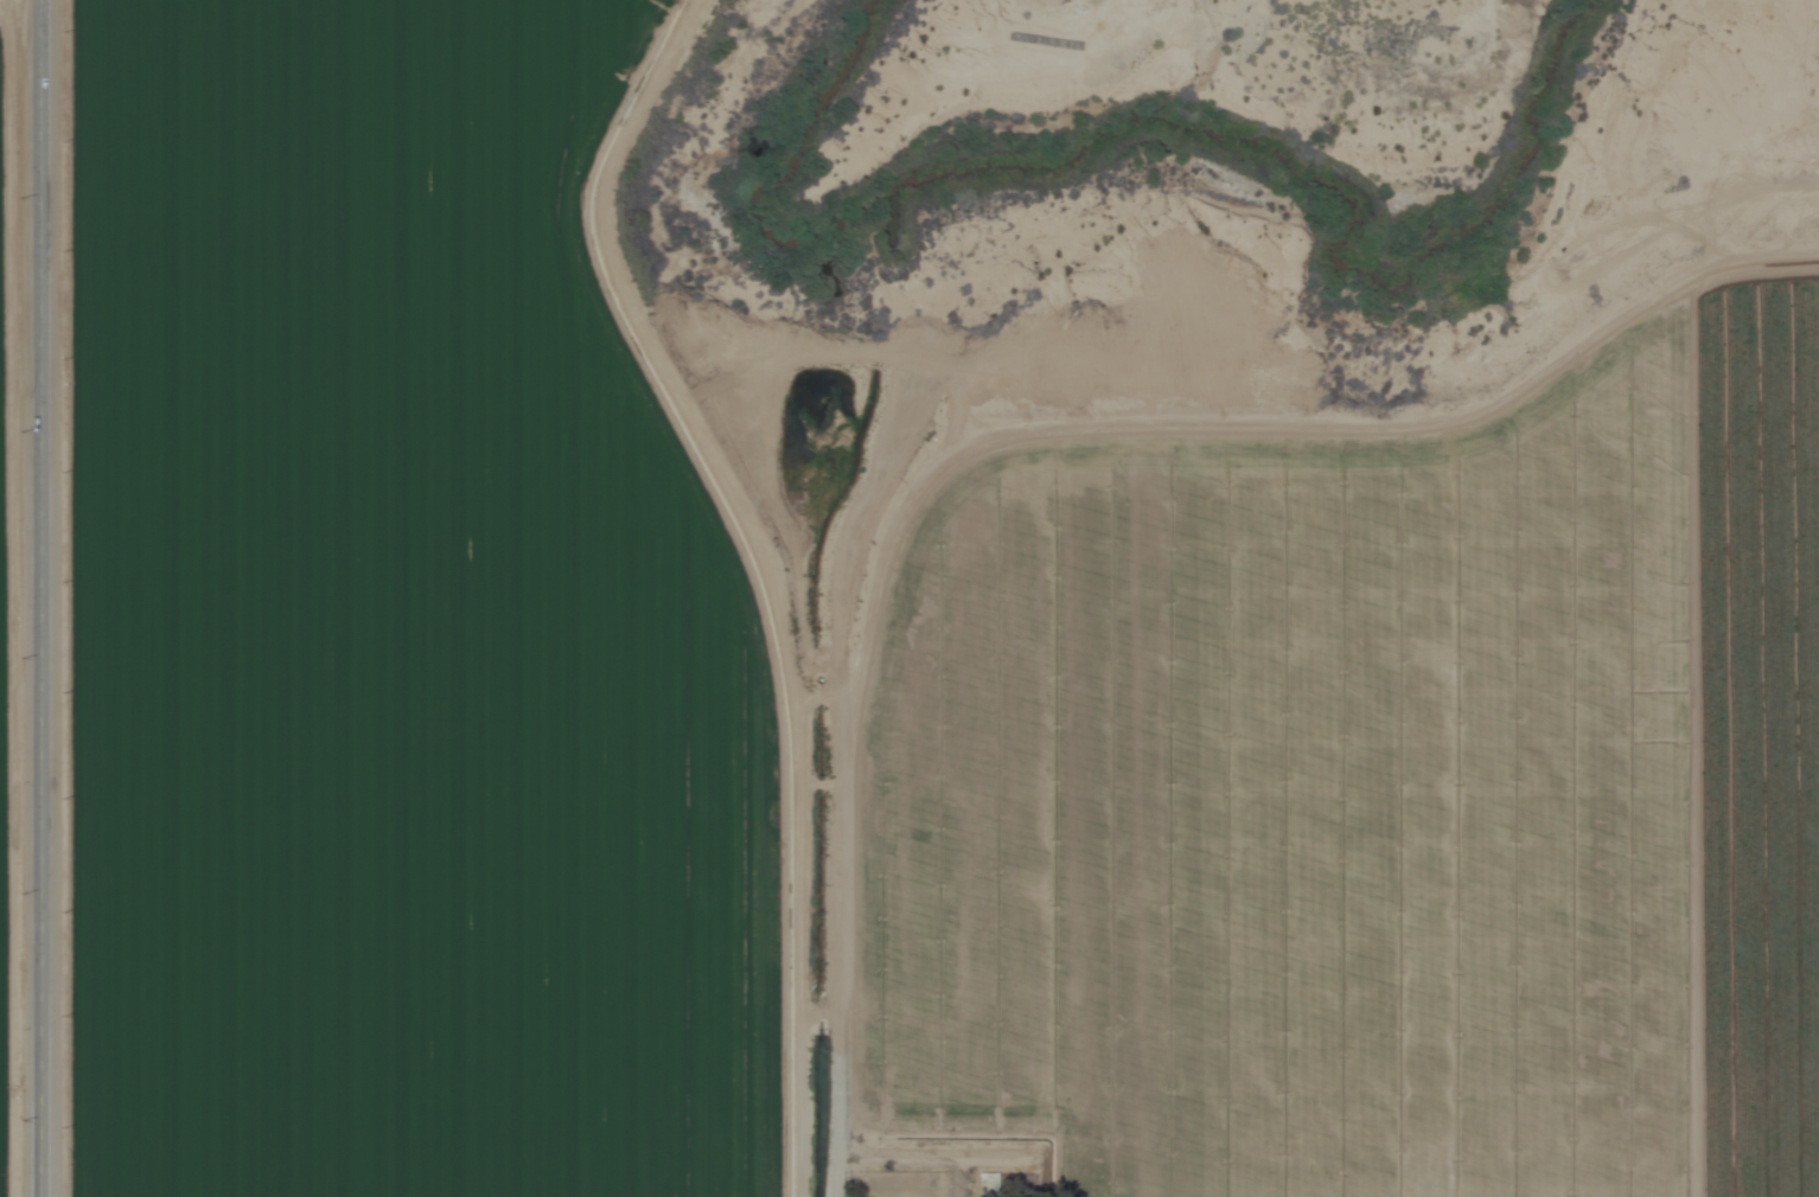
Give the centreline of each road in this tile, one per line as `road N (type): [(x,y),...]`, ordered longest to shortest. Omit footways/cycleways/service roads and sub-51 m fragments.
road 1 (secondary): [(40,1196),(38,0)]

